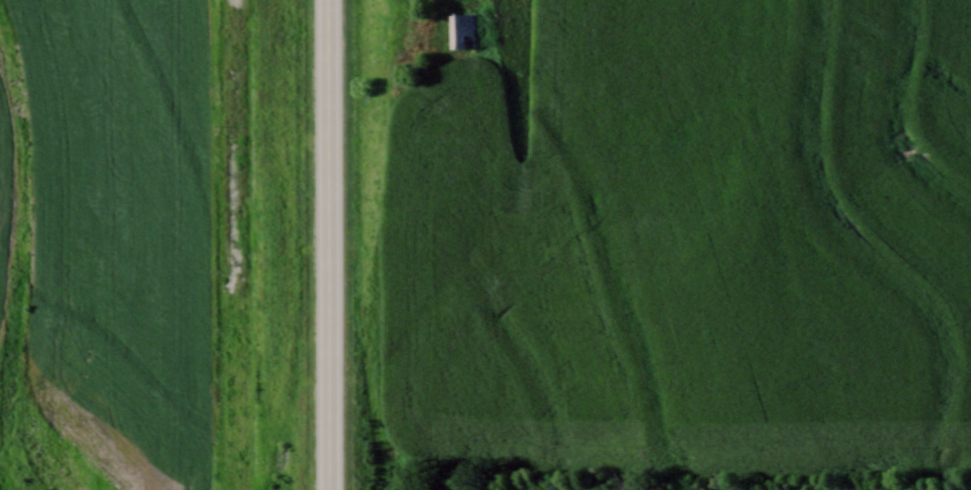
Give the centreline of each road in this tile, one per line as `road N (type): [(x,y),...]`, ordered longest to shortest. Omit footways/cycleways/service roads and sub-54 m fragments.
road 1 (trunk): [(330,489),(328,0)]

